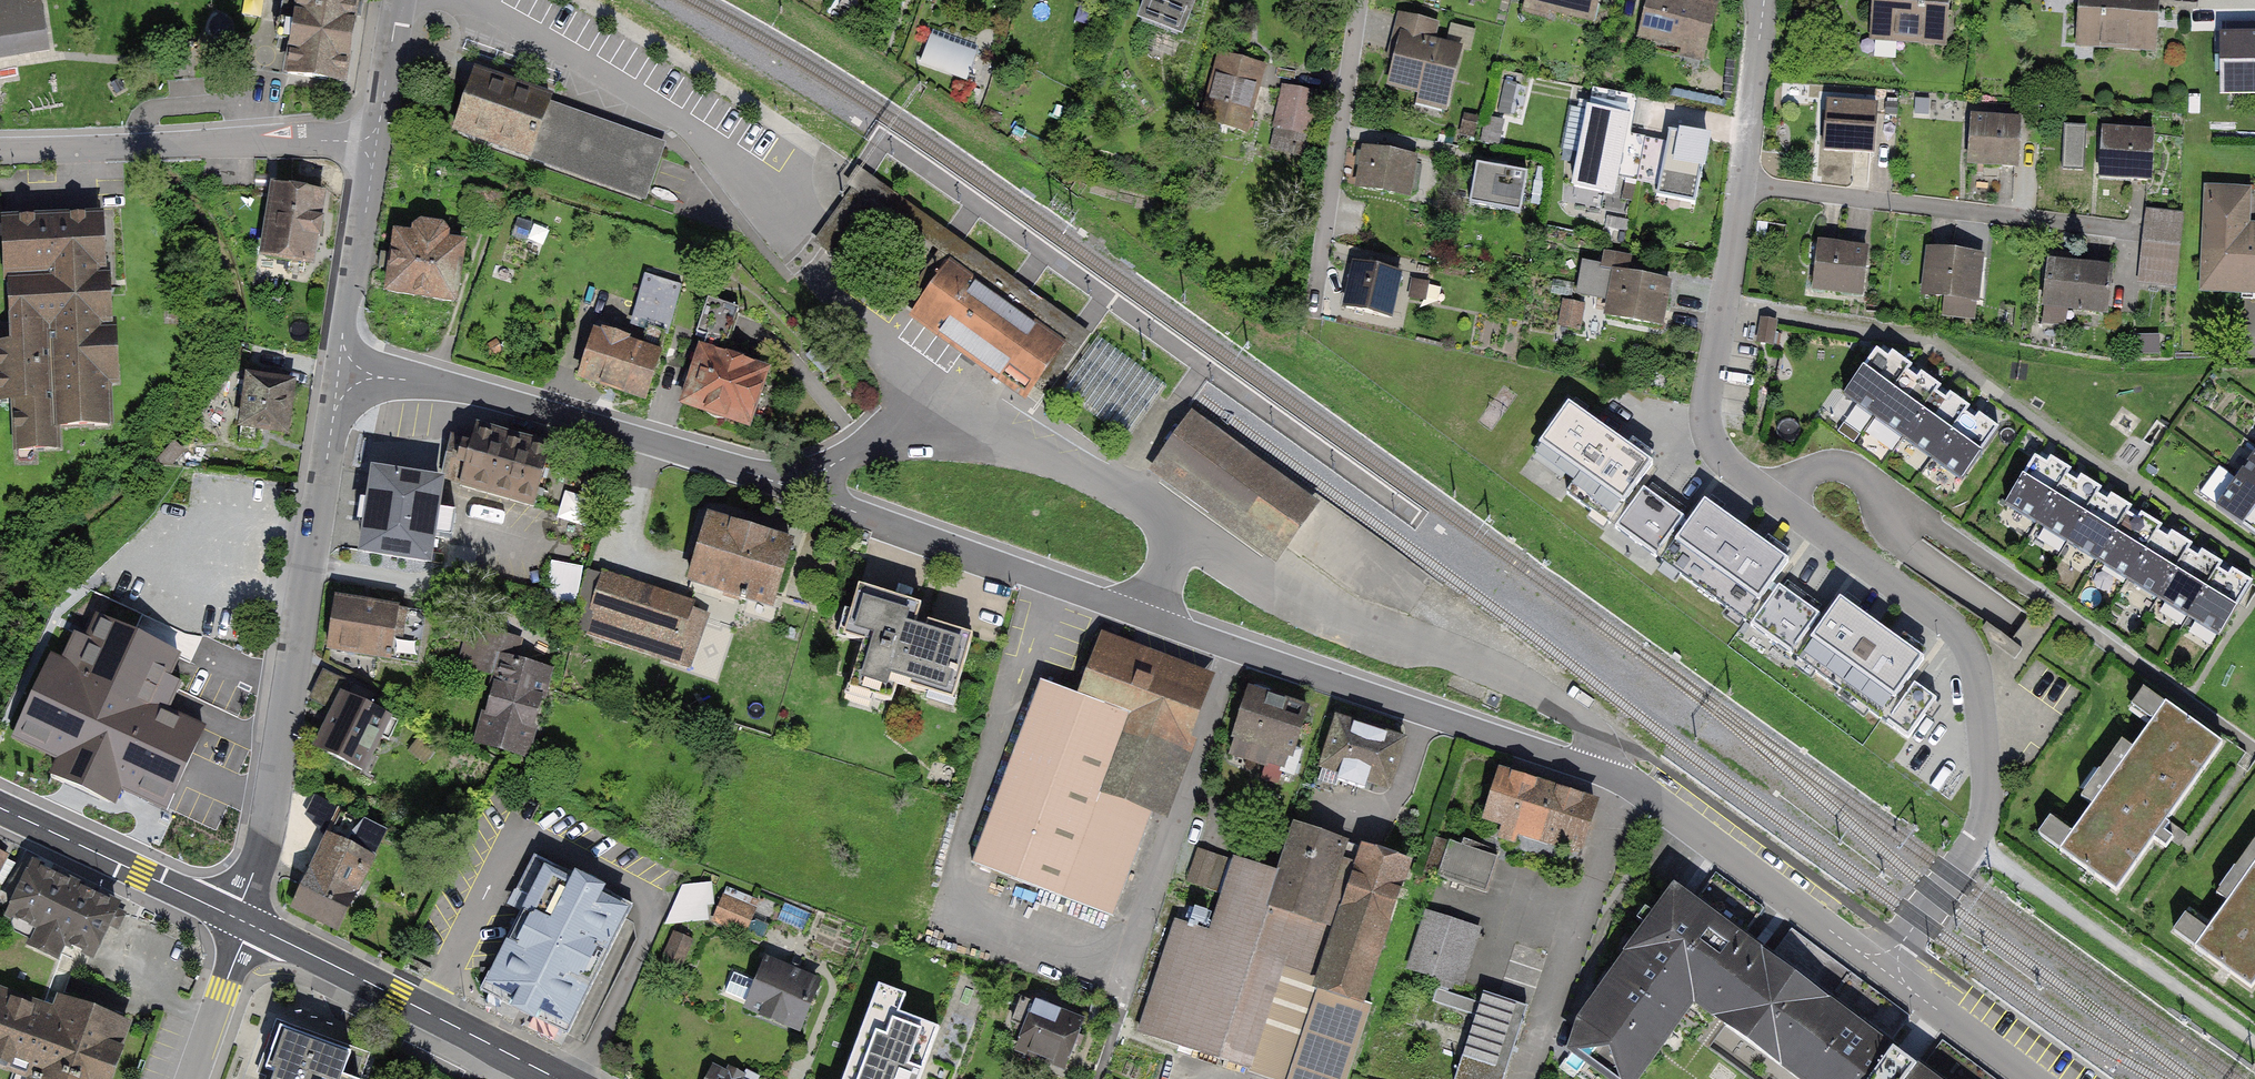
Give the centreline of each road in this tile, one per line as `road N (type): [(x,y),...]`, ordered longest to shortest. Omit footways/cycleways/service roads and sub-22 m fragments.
road 1 (residential): [(1250,653),(797,490),(509,397),(440,381),(338,382)]
road 2 (residential): [(1742,184),(1712,431),(1726,456),(1942,621),(1967,648),(1979,684),(1988,758),(1978,843),(1885,968)]
road 3 (residential): [(1885,968),(1633,786),(1250,653)]
road 4 (residential): [(338,382),(266,840),(244,921)]
road 5 (residential): [(2126,230),(1742,184)]
road 6 (residential): [(1250,653),(1124,1013)]
road 7 (residential): [(375,145),(0,151)]
road 8 (primary): [(244,921),(561,1078)]
road 9 (residential): [(1356,0),(1311,317)]
road 10 (primary): [(0,807),(244,921)]
road 11 (residential): [(375,145),(338,382)]
road 12 (residential): [(1763,0),(1742,184)]
road 13 (residential): [(1885,968),(2029,1078)]
road 14 (unclassified): [(244,921),(190,1078)]
road 15 (residential): [(397,0),(375,145)]

